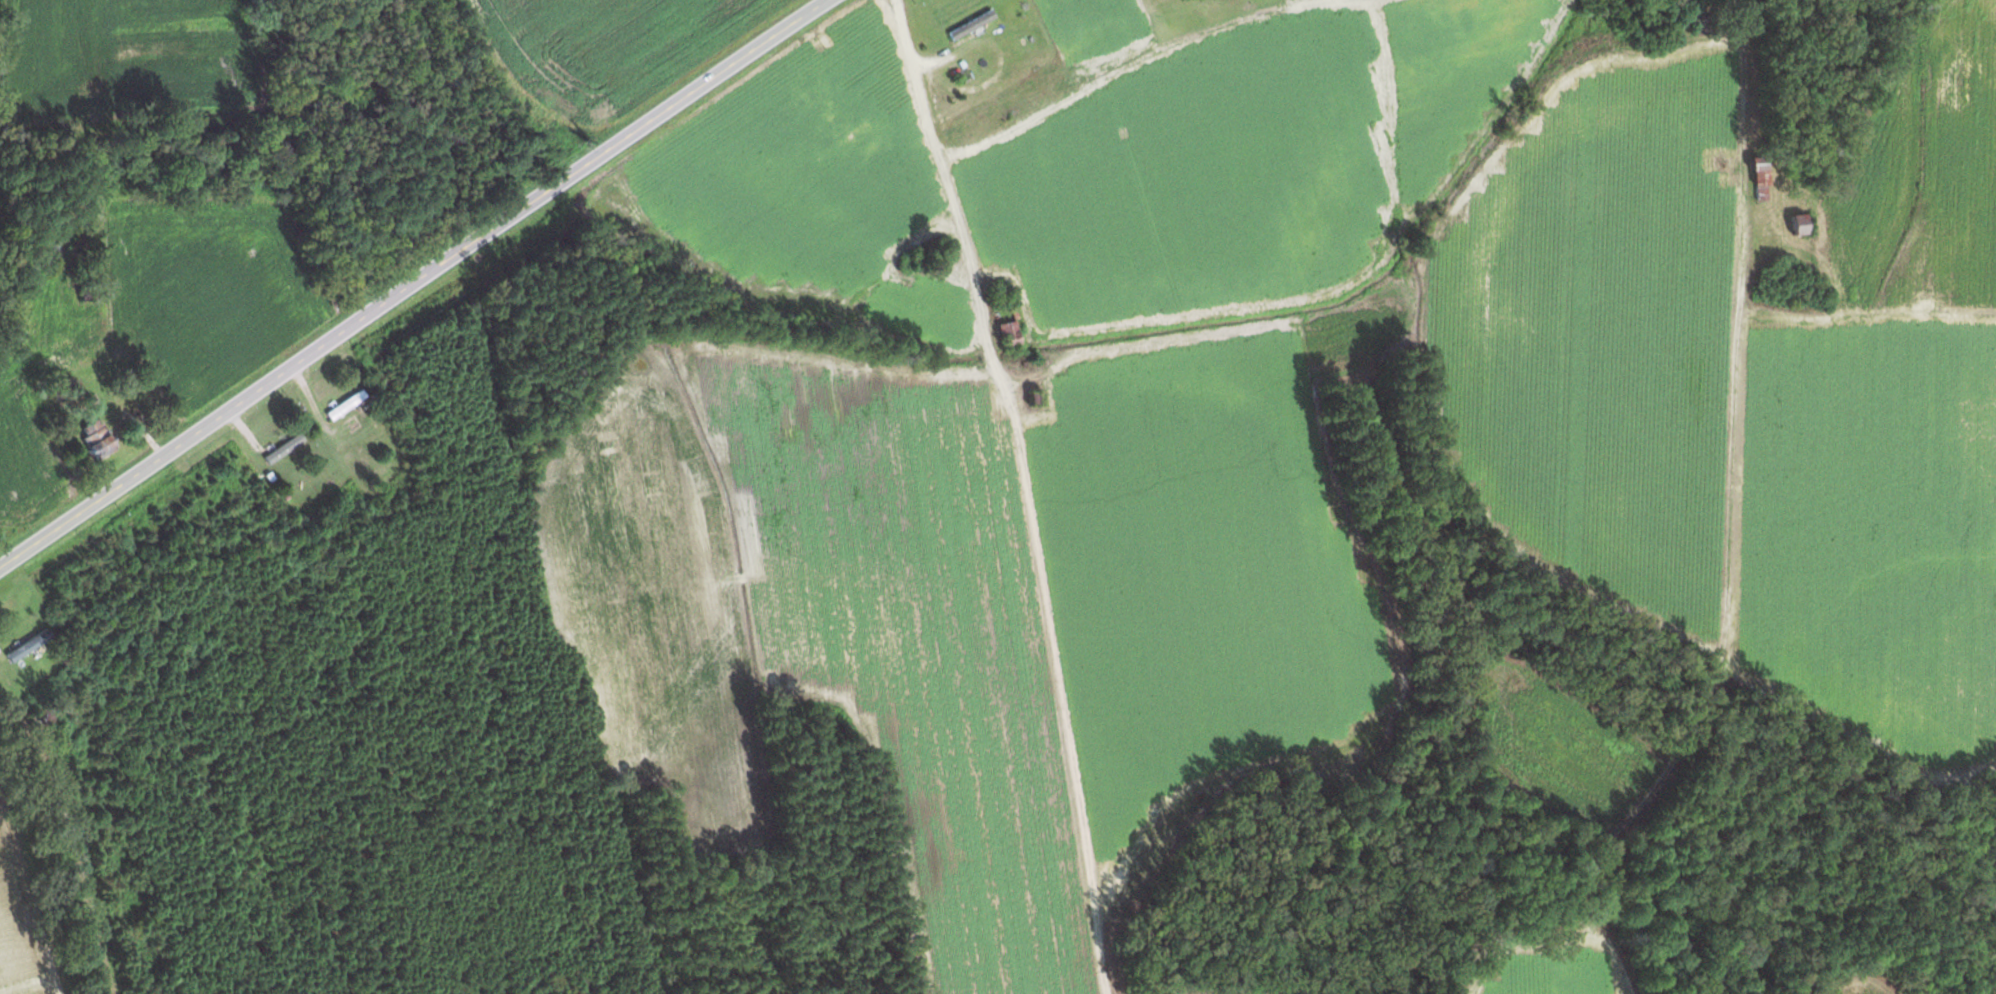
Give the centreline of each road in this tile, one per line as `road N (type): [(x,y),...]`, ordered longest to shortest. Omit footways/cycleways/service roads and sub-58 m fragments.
road 1 (primary): [(829,0),(0,569)]

